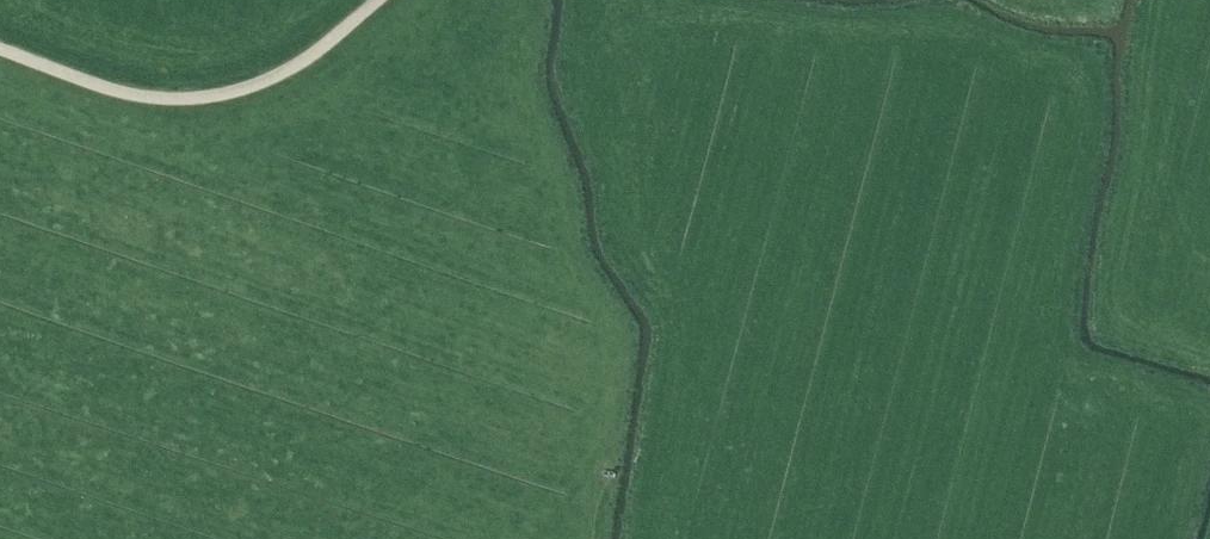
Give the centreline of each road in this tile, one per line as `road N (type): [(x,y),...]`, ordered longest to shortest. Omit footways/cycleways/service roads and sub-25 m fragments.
road 1 (track): [(0,49),(104,88),(162,98),(228,90),(282,71),(372,0)]

